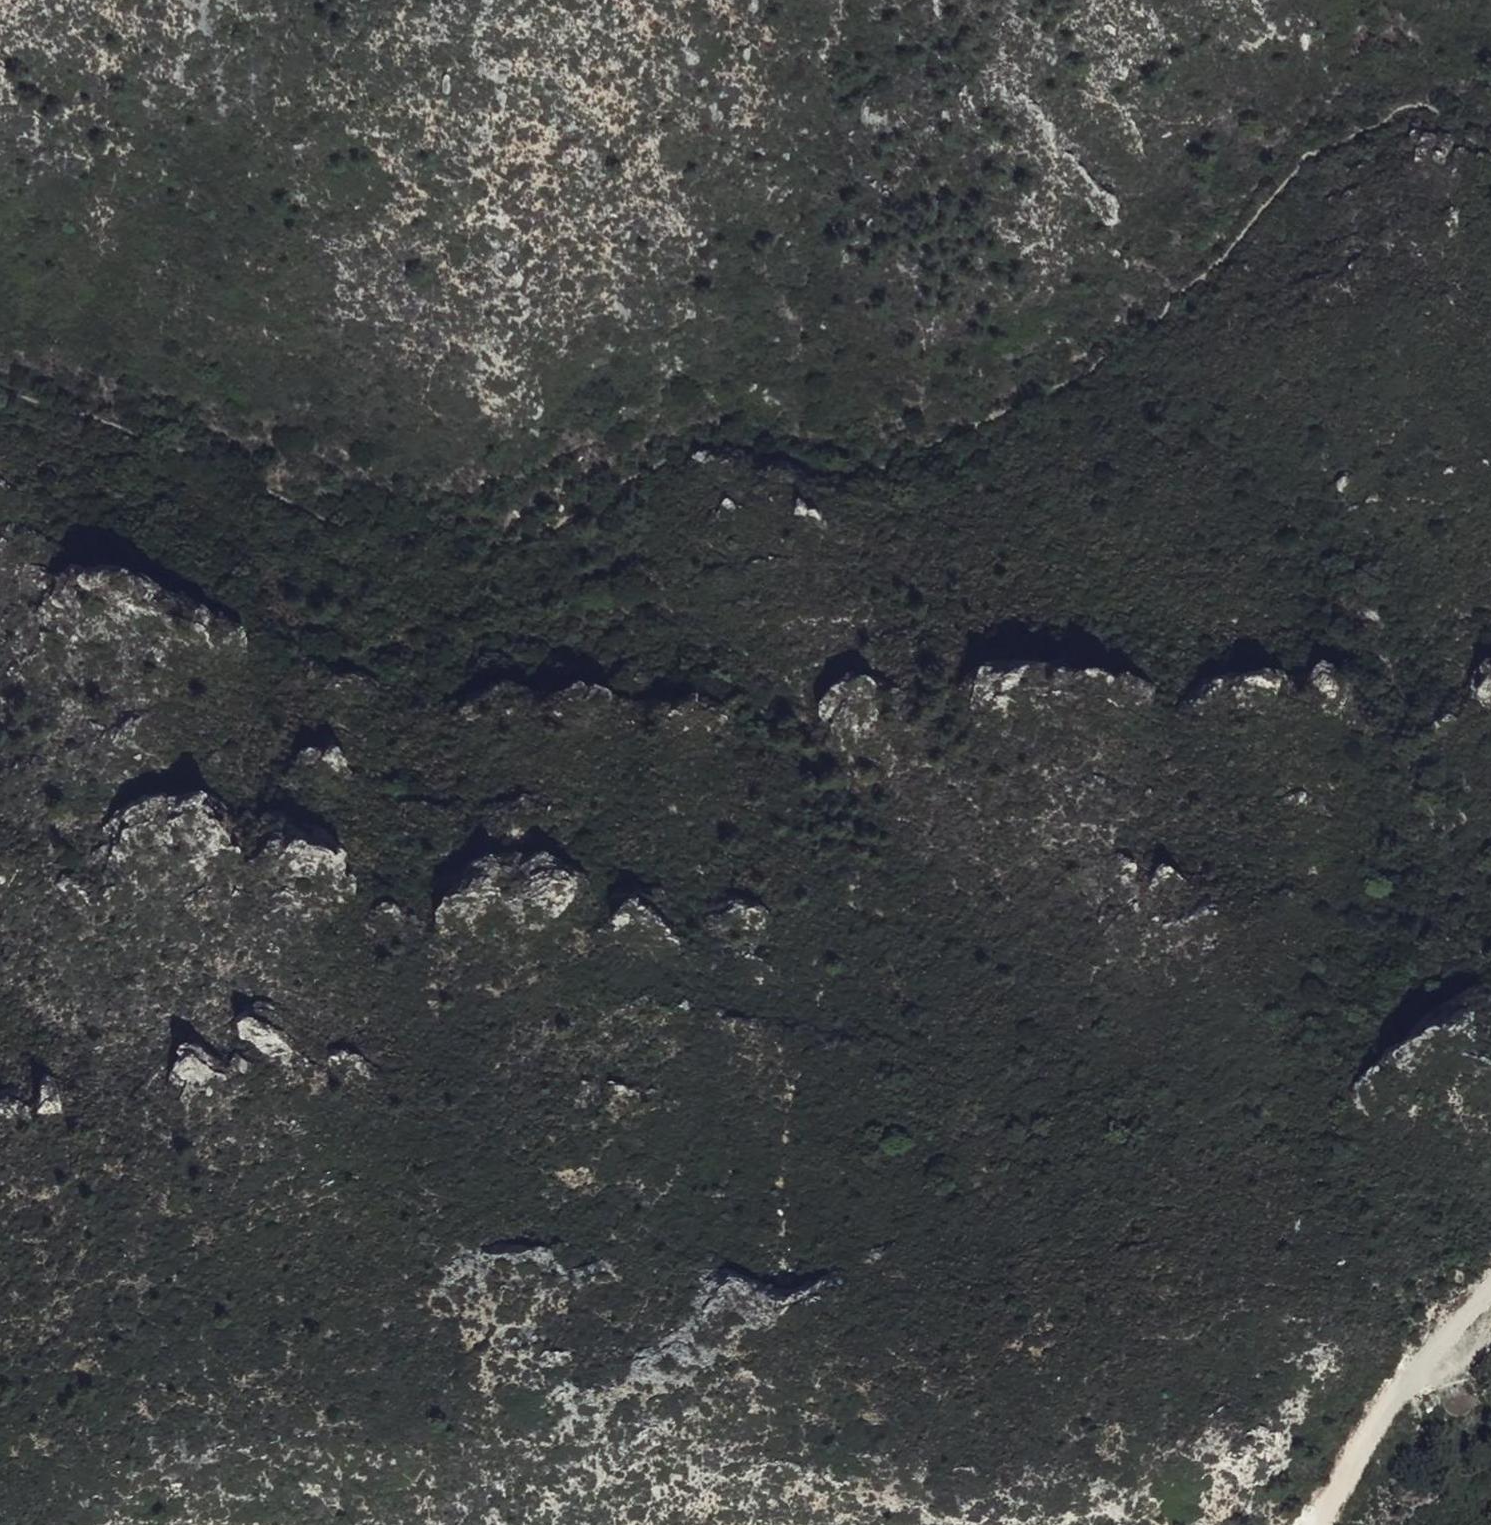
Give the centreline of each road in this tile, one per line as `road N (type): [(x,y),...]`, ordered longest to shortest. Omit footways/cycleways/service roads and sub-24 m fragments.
road 1 (track): [(1490,1294),(1399,1398),(1319,1524)]

